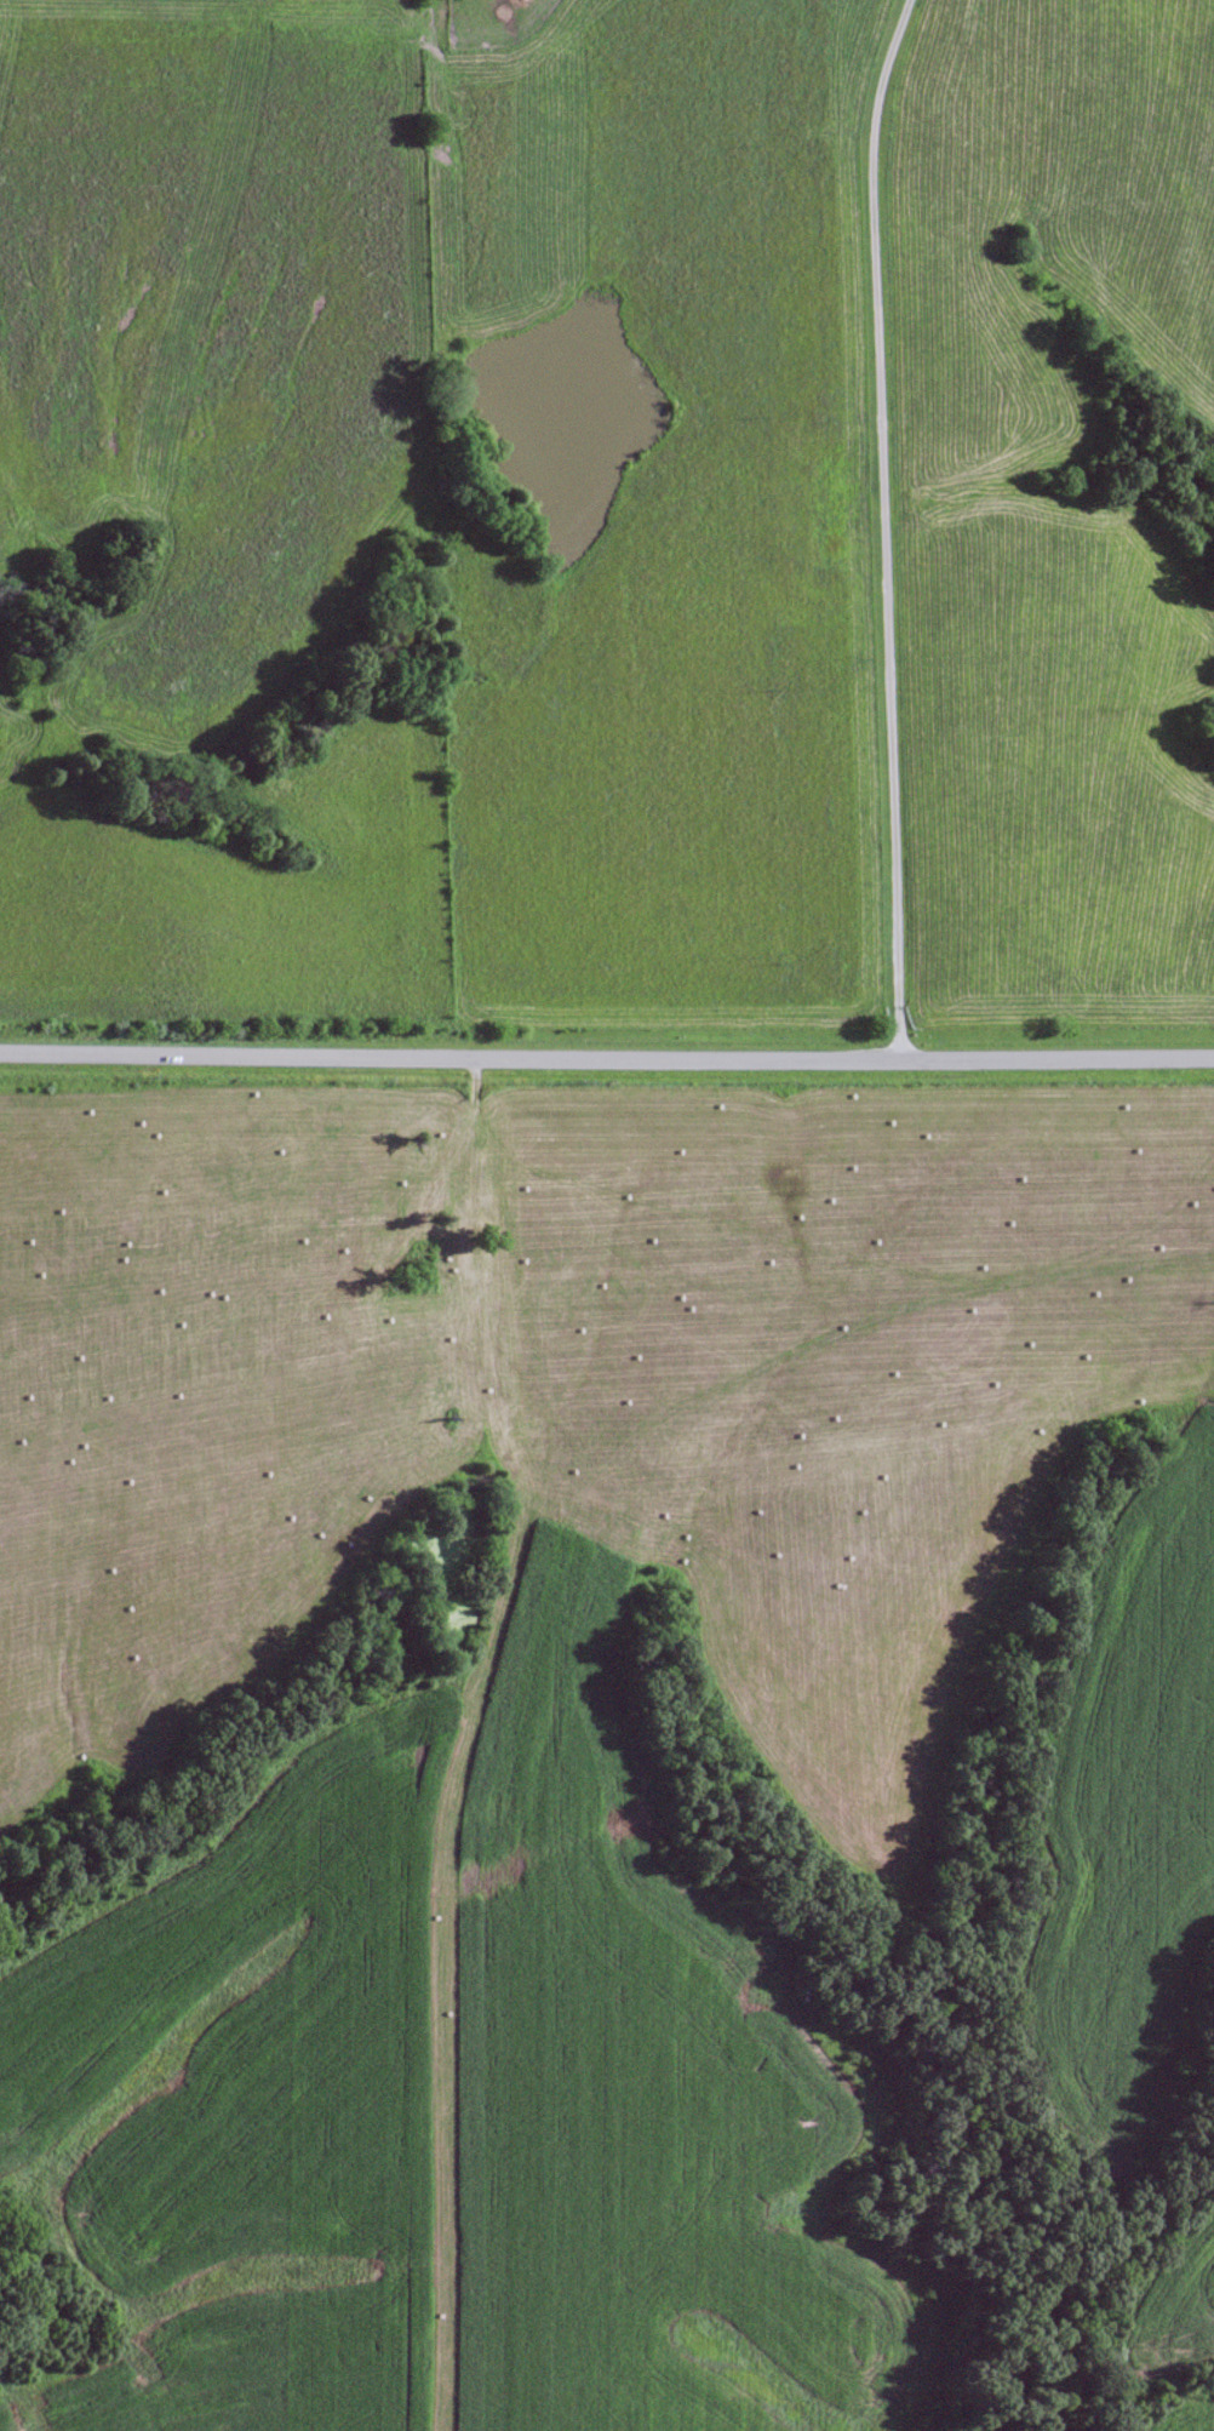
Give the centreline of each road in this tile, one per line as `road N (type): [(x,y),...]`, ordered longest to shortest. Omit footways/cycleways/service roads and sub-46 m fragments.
road 1 (residential): [(429,2430),(447,1851),(464,1777),(542,1569),(550,1511),(542,1412),(480,1140),(474,1062)]
road 2 (secondary): [(1213,1062),(0,1055)]

